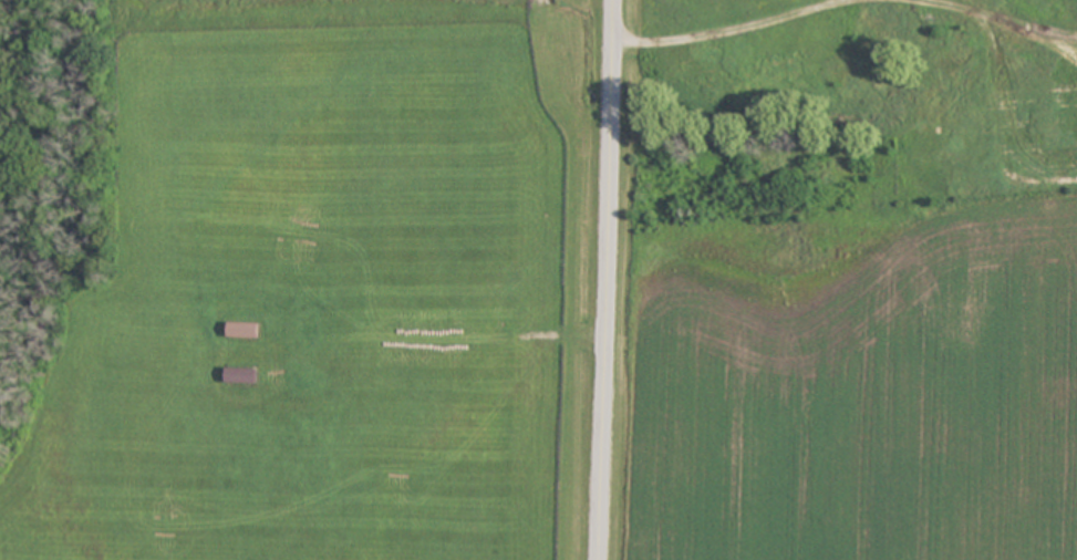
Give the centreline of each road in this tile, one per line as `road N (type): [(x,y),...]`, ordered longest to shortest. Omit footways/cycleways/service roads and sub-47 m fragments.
road 1 (residential): [(614,0),(601,559)]

